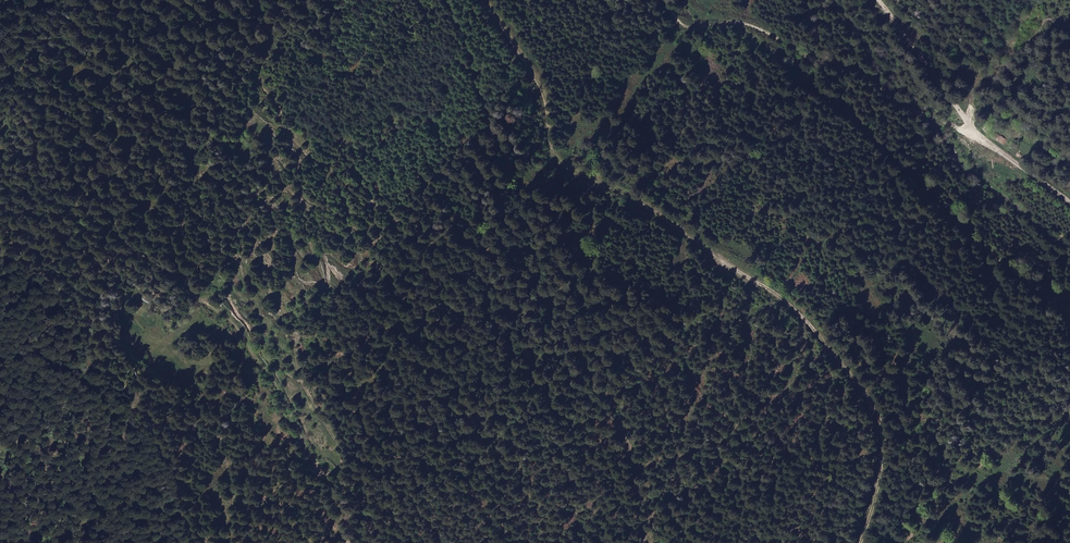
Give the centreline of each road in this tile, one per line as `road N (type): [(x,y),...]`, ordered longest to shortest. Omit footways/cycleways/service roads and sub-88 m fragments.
road 1 (track): [(859,542),(880,444),(865,397),(773,288),(723,263),(632,192),(557,153),(538,84),(483,0)]
road 2 (track): [(449,0),(465,27),(491,116),(488,226),(502,283),(623,426),(646,542)]
road 3 (track): [(144,542),(133,401),(95,333),(112,258),(87,226),(77,169),(104,77),(97,0)]
road 4 (track): [(0,380),(57,300),(112,258),(172,273),(241,334),(279,388),(342,505),(348,542)]
road 5 (track): [(974,132),(928,119),(743,13),(690,24),(657,0)]
road 6 (track): [(877,0),(974,132),(1069,206)]

